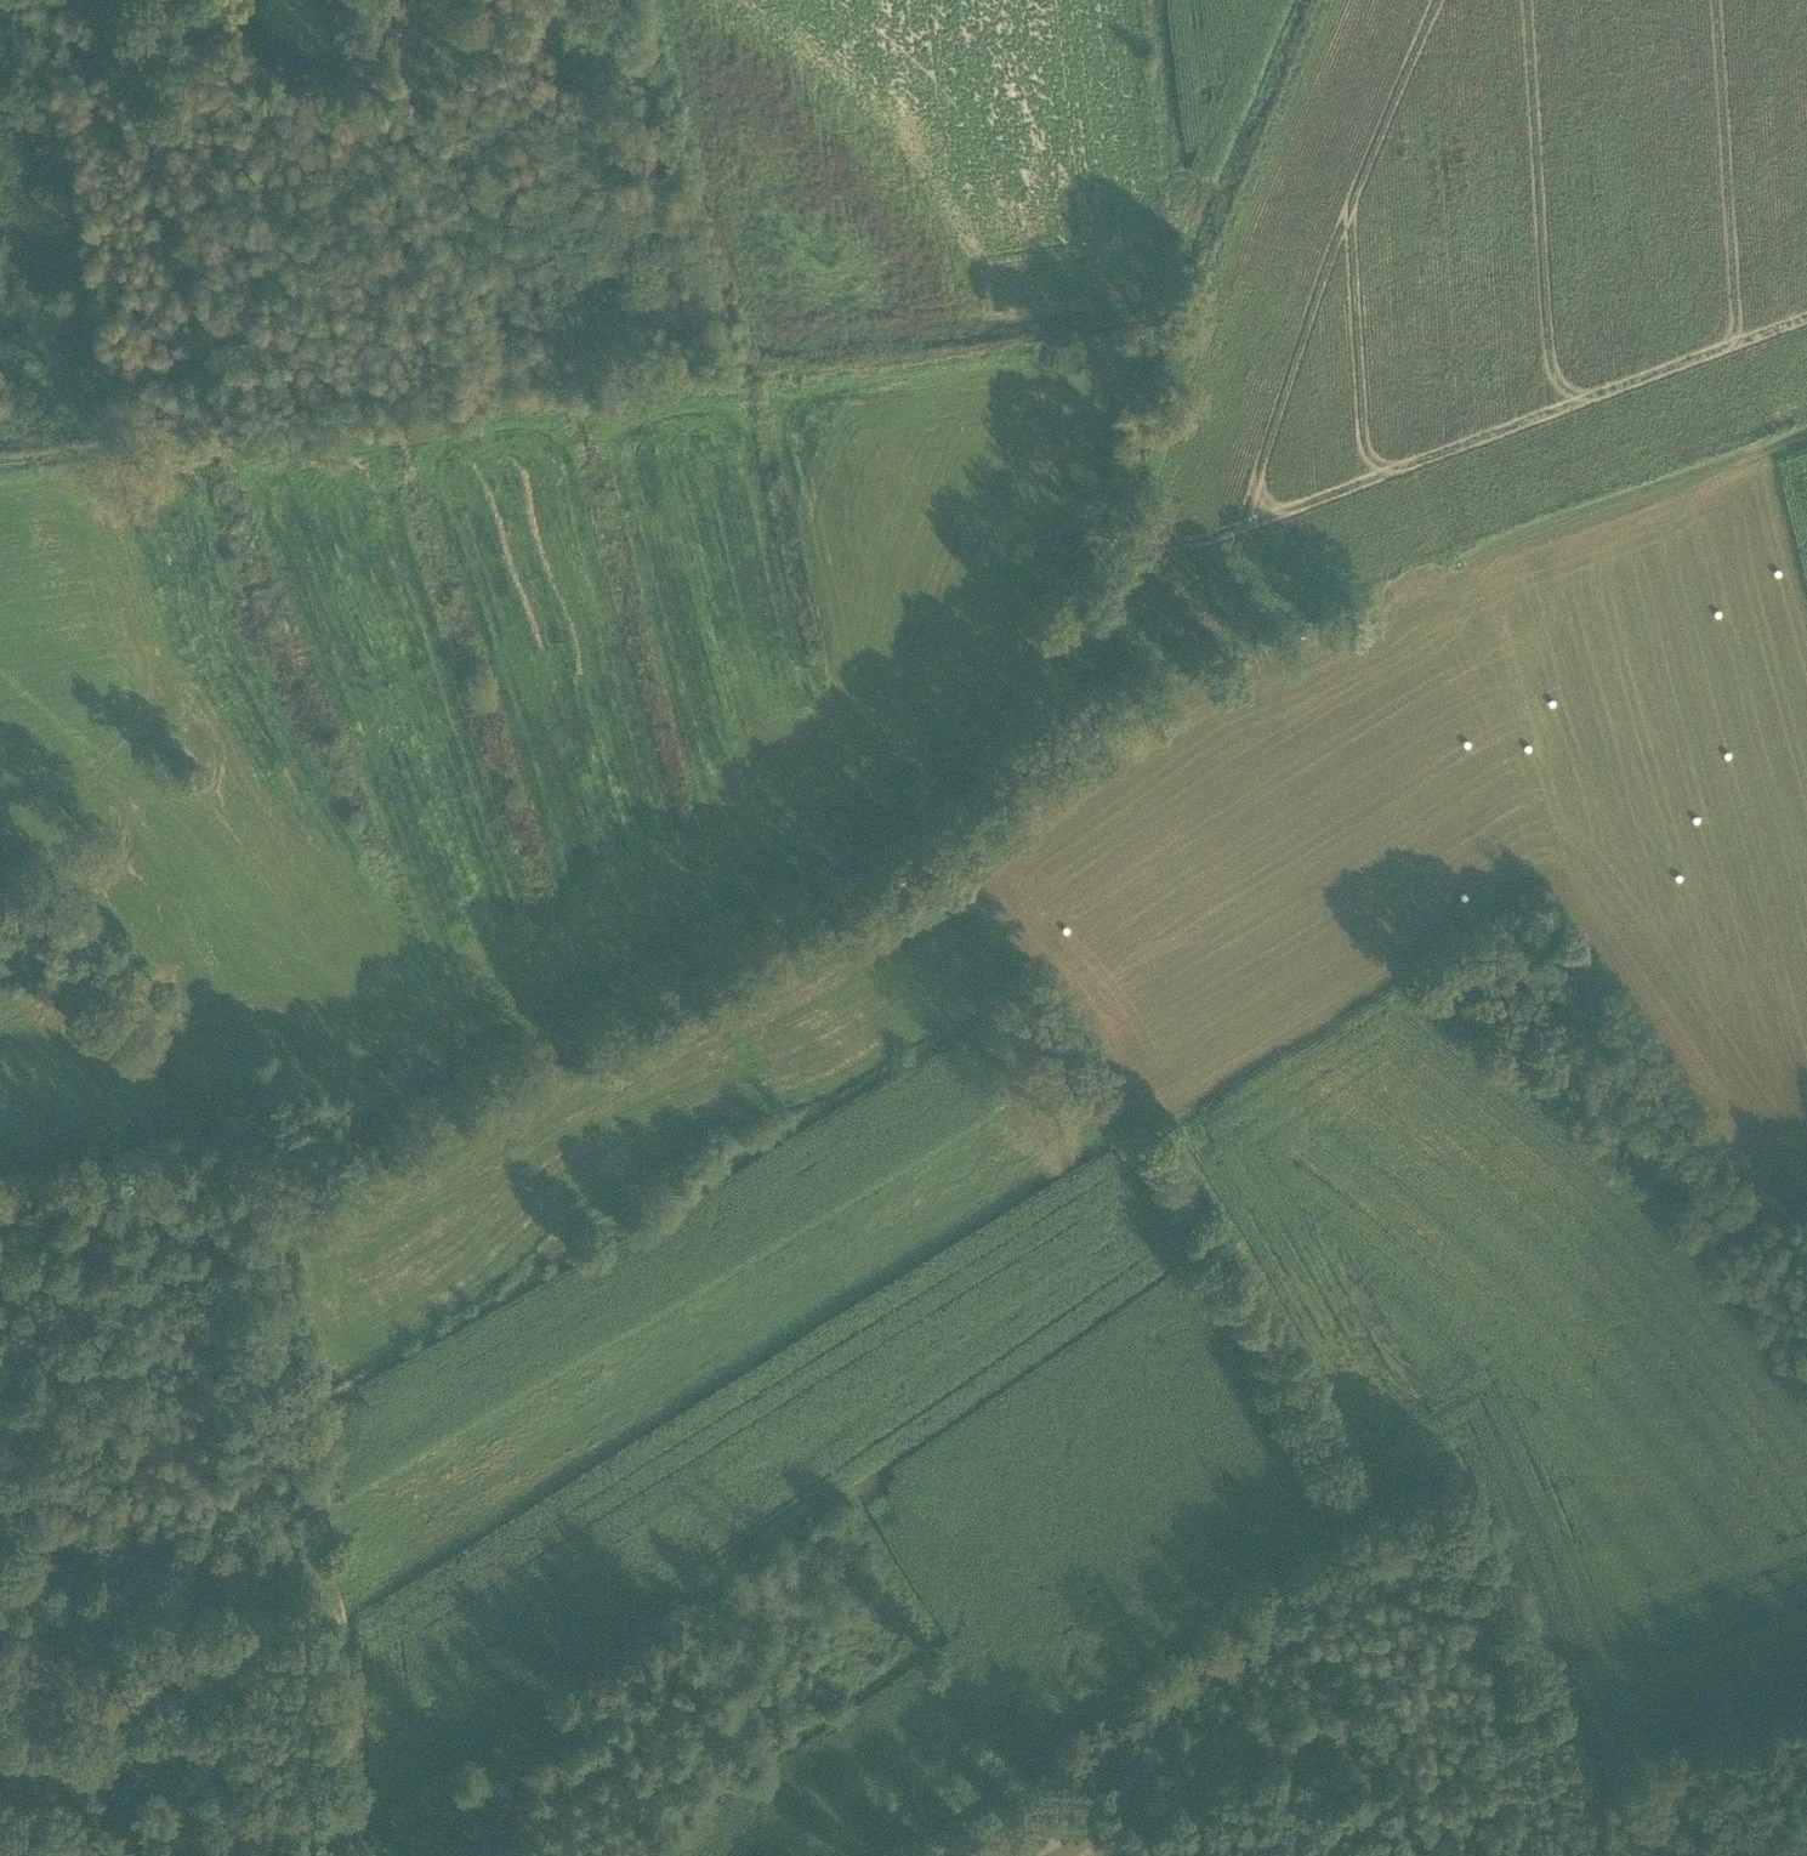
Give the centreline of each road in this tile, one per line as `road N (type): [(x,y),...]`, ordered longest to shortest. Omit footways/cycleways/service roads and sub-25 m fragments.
road 1 (track): [(374,1855),(329,1601),(309,1540),(296,1421),(278,1366),(271,1224),(223,1132)]
road 2 (track): [(963,1639),(640,1855)]
road 3 (track): [(1483,561),(1806,439)]

